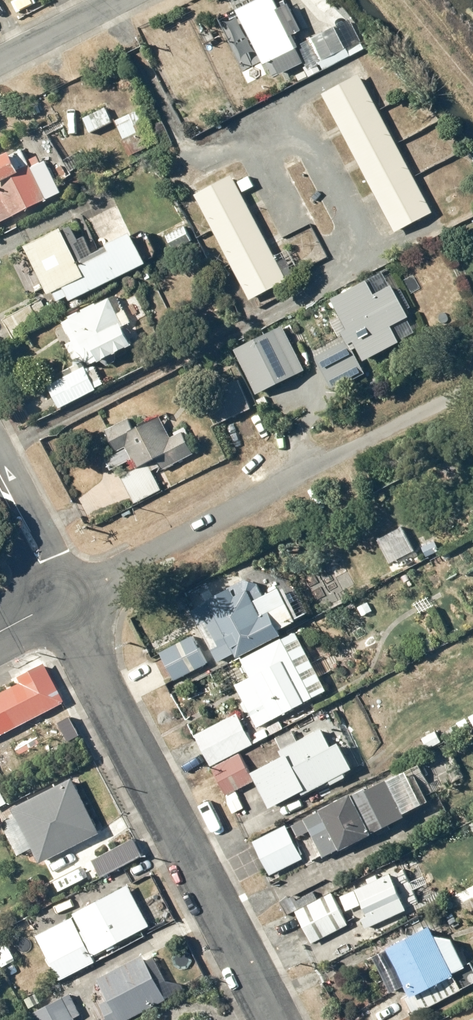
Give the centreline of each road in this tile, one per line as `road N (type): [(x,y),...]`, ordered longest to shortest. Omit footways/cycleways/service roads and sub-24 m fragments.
road 1 (residential): [(265,1019),(60,601)]
road 2 (residential): [(60,601),(472,385)]
road 3 (residential): [(117,0),(0,61)]
road 4 (residential): [(60,601),(0,488)]

